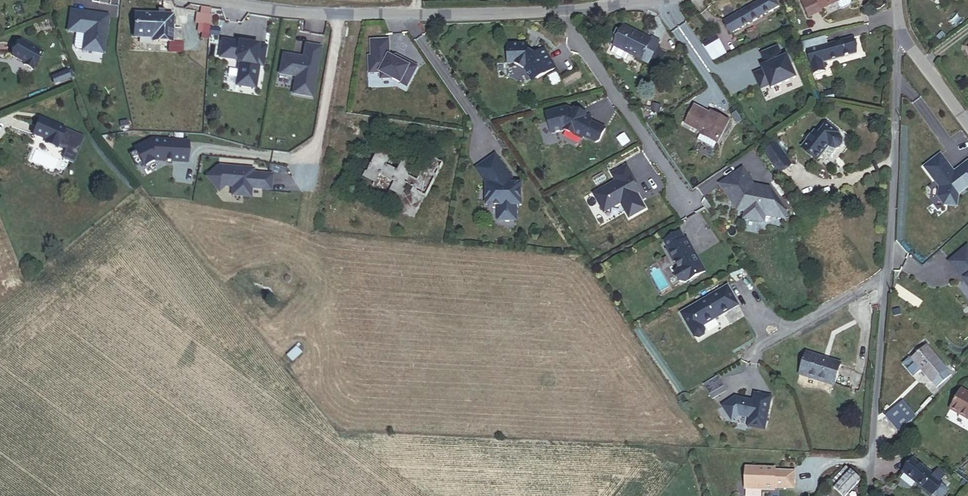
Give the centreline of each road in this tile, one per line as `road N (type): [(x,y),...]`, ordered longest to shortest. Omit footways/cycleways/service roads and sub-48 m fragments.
road 1 (residential): [(897,29),(888,277),(868,495)]
road 2 (residential): [(675,0),(615,11),(341,16)]
road 3 (residential): [(341,16),(318,138),(302,169)]
road 4 (residential): [(341,16),(208,0)]

